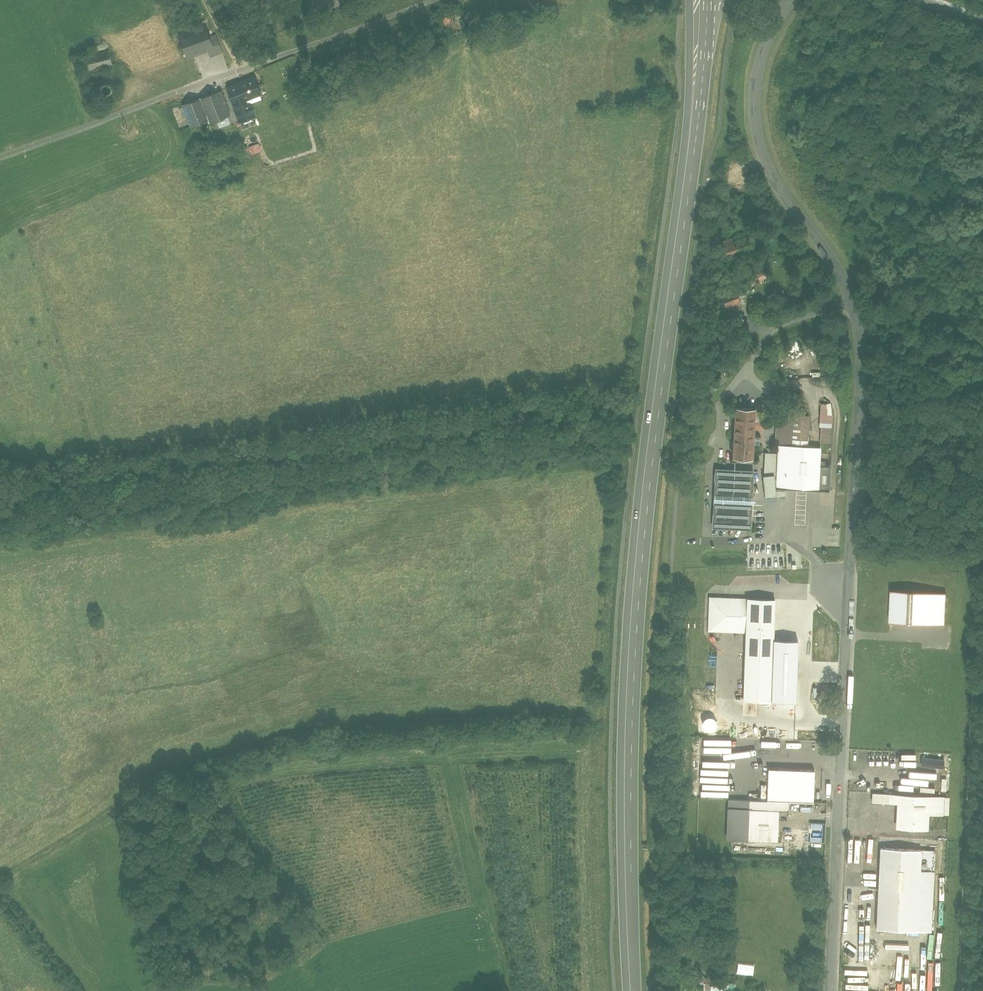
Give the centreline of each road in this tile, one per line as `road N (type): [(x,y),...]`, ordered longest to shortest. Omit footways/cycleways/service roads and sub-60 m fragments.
road 1 (unclassified): [(789,0),(757,80),(759,141),(844,276),(862,340),(830,990)]
road 2 (primary): [(699,74),(635,619),(635,990)]
road 3 (residential): [(433,0),(0,158)]

